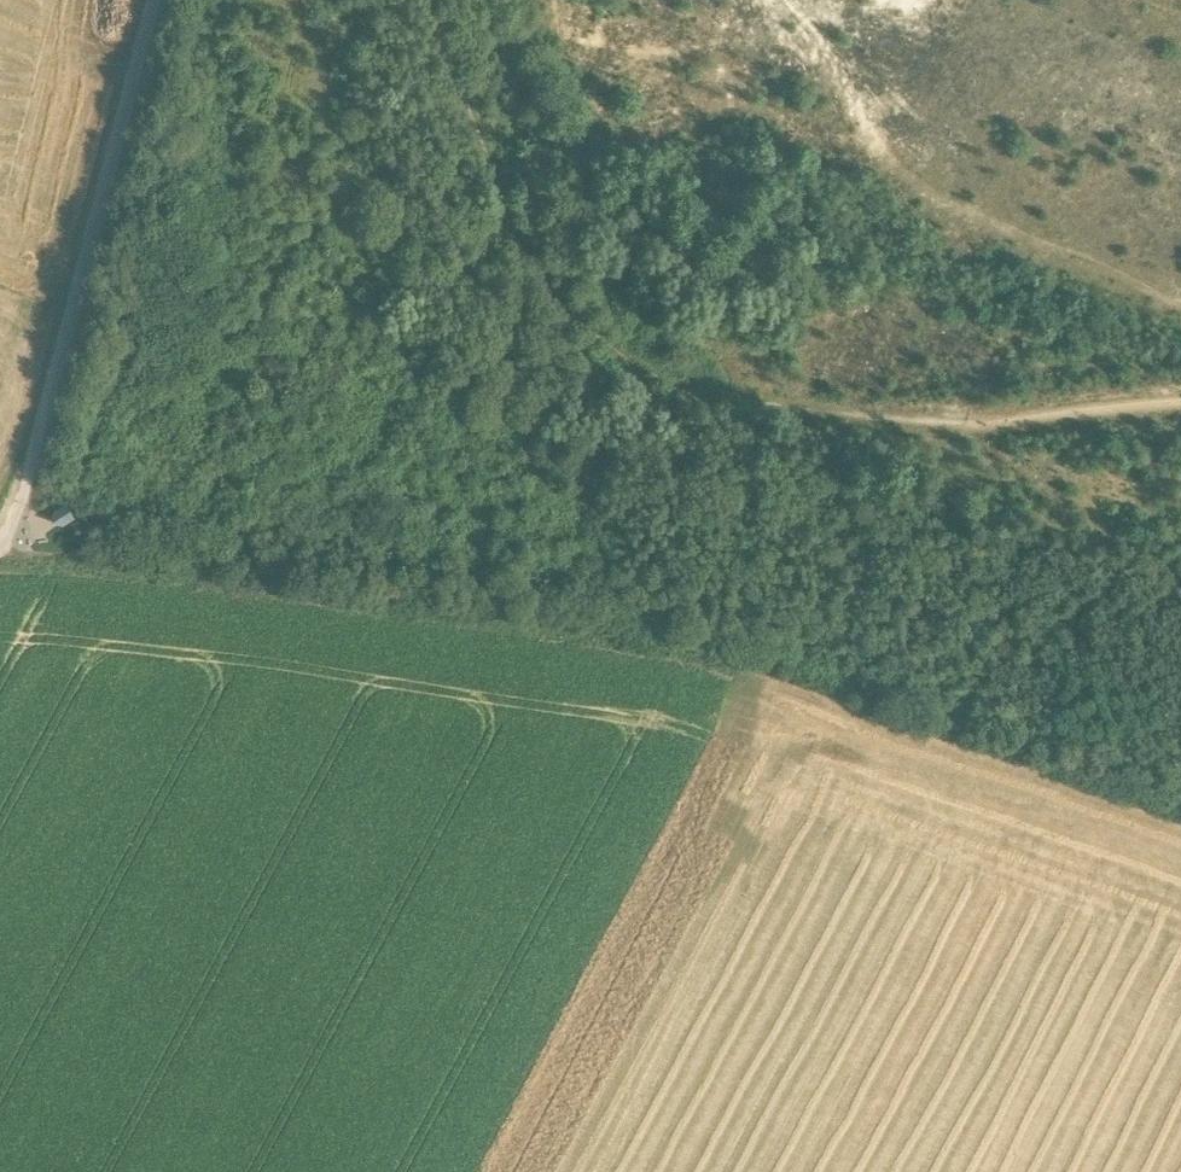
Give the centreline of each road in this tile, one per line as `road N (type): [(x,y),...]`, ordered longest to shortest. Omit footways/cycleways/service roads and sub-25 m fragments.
road 1 (track): [(0,550),(514,616),(686,644),(753,663)]
road 2 (track): [(0,535),(44,423),(152,0)]
road 3 (track): [(716,400),(624,278),(572,155),(545,0)]

